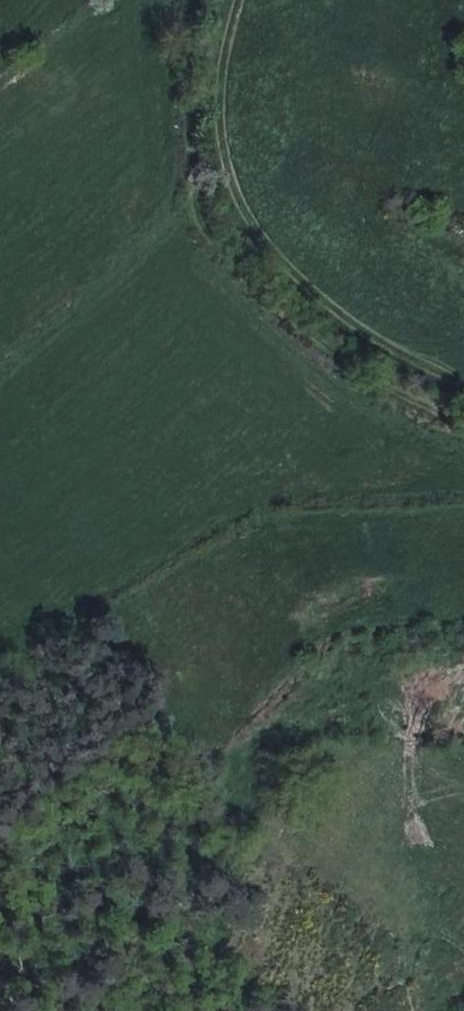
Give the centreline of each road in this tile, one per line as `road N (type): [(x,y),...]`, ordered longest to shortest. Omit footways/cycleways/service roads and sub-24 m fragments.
road 1 (track): [(463,425),(334,349),(231,263),(193,197),(184,48),(198,0)]

